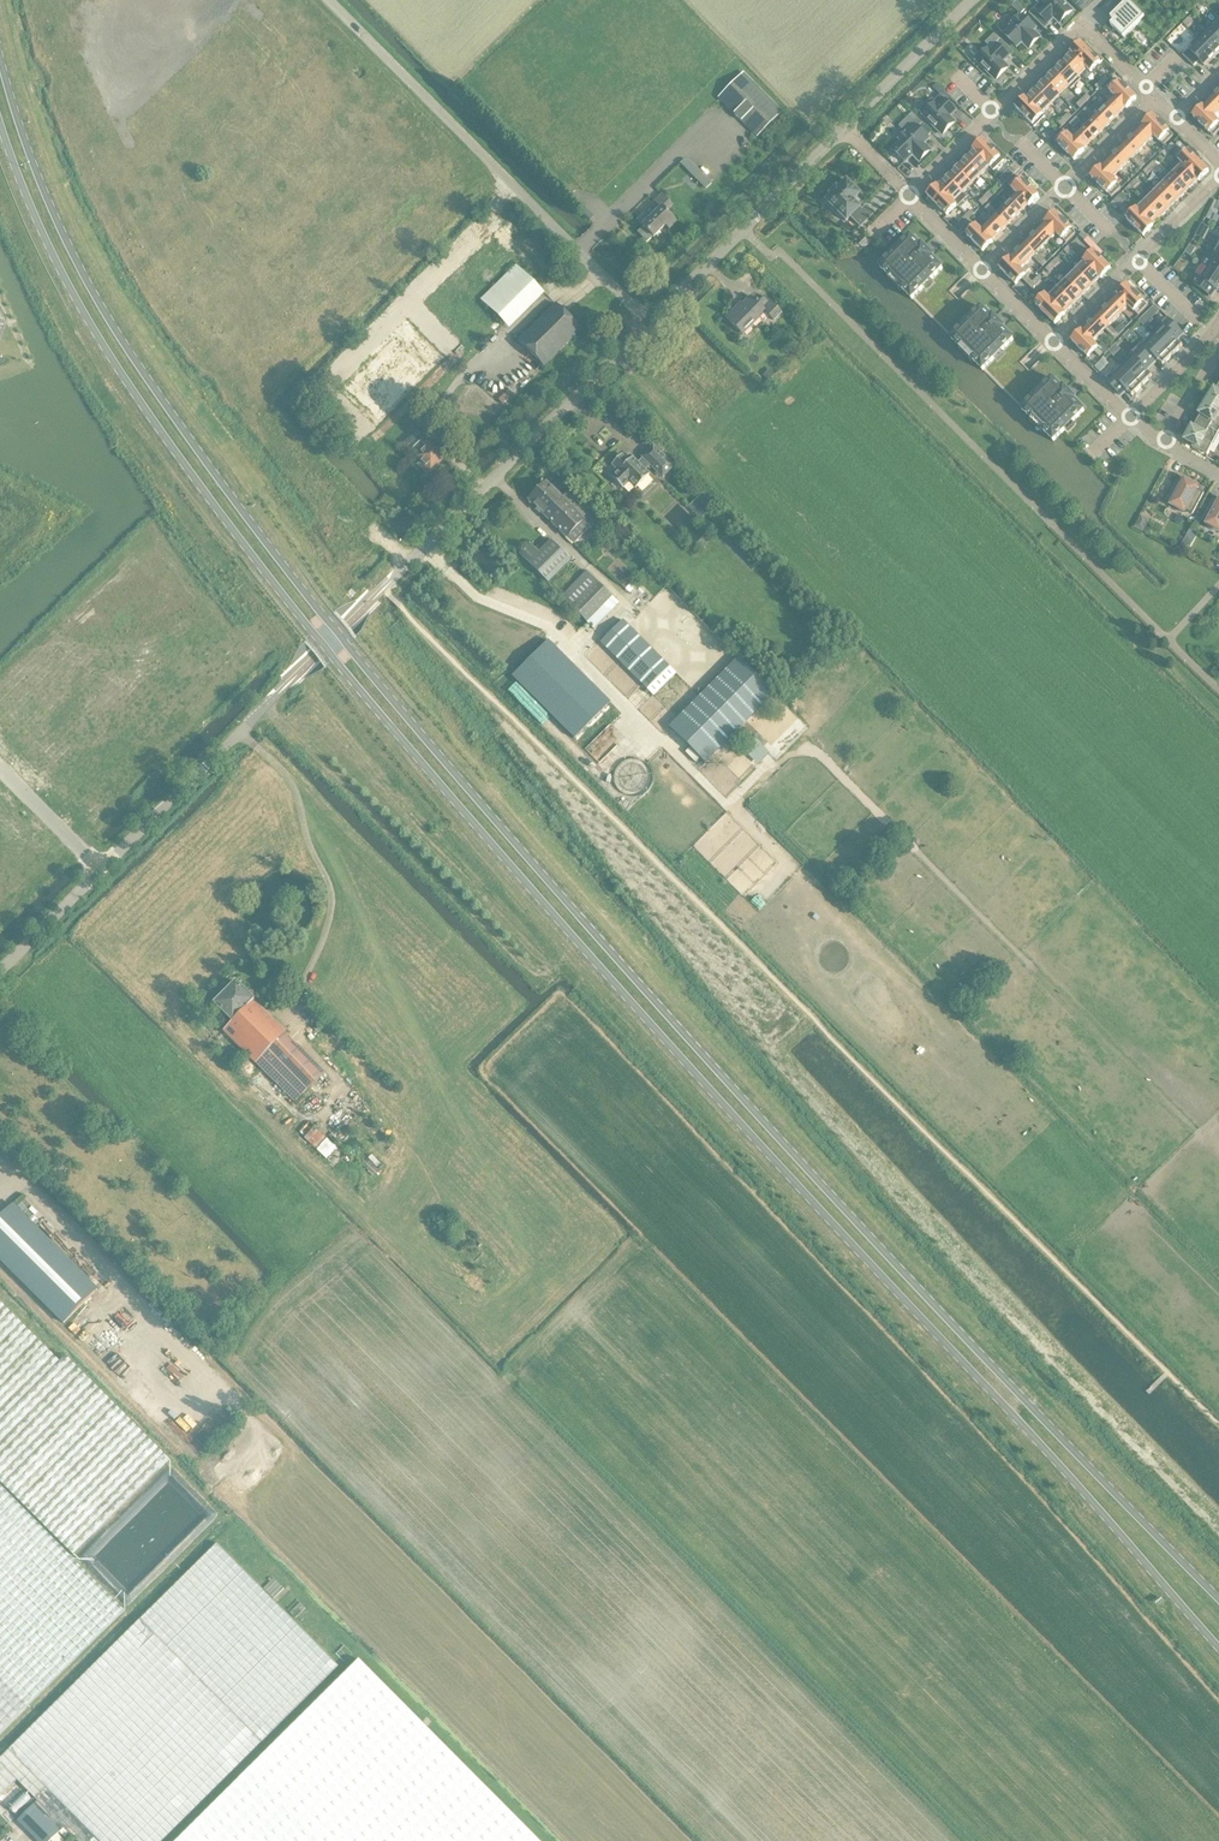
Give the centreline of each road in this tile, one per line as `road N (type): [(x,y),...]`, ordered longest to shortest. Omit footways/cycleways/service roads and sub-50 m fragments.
road 1 (tertiary): [(1218,1598),(757,1113),(347,646),(123,343),(45,196),(0,60)]
road 2 (tertiary): [(0,122),(46,242),(106,351),(333,659),(742,1126),(1218,1648)]
road 3 (unclassified): [(650,324),(328,0)]
road 4 (residential): [(910,195),(1074,33),(1090,34),(1154,98)]
road 5 (unclassified): [(412,561),(650,324)]
road 6 (unclassified): [(650,324),(843,129)]
road 7 (residential): [(1154,98),(980,270)]
road 8 (residential): [(1218,179),(1053,343)]
road 9 (unclassified): [(101,870),(265,708)]
road 10 (residential): [(843,129),(975,0)]
road 11 (unclassified): [(0,972),(101,870)]
road 12 (unclassified): [(101,870),(0,769)]
road 13 (residential): [(1218,324),(1131,418)]

